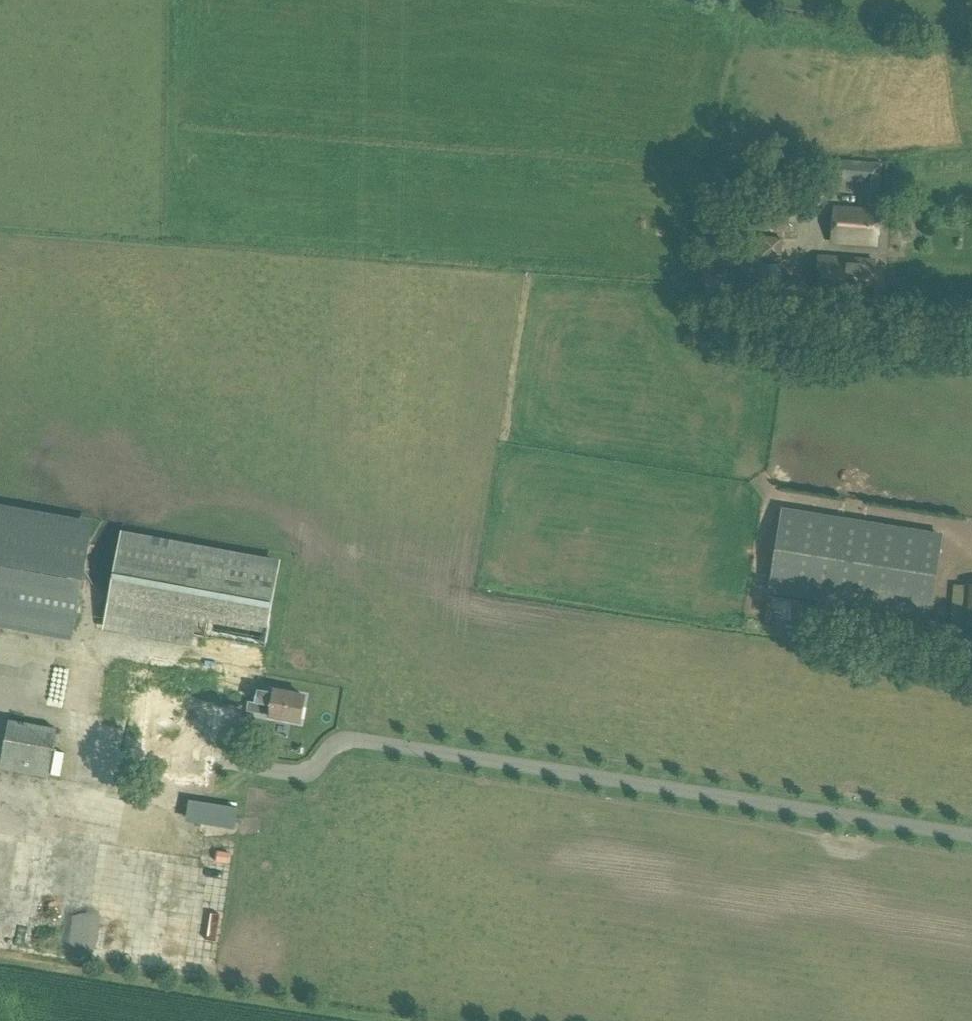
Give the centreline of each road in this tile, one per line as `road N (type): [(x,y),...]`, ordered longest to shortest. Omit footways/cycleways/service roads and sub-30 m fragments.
road 1 (track): [(0,855),(79,788),(165,795),(173,753),(206,758)]

